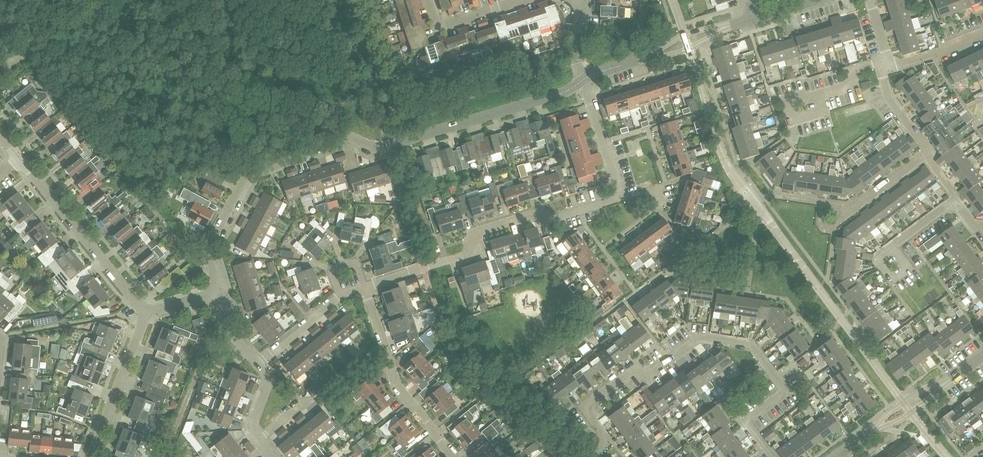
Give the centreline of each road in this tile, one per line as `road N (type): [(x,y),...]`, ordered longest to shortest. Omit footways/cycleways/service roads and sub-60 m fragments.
road 1 (unclassified): [(220,293),(208,248),(257,163),(346,136),(386,146),(566,93),(582,81)]
road 2 (residential): [(596,456),(606,440),(587,403),(630,373),(649,375),(707,338),(748,343),(782,388),(748,422),(771,456)]
road 3 (residential): [(365,289),(473,251),(474,233),(623,196)]
road 4 (residential): [(147,312),(21,161)]
road 5 (residential): [(451,456),(394,375),(365,289)]
road 6 (residential): [(851,208),(927,154),(891,98),(884,70)]
road 7 (unclassified): [(837,456),(982,355)]
road 8 (residential): [(147,312),(90,456)]
road 9 (residential): [(892,267),(892,248),(947,206),(960,206),(982,228)]
road 10 (residential): [(623,196),(582,81)]

